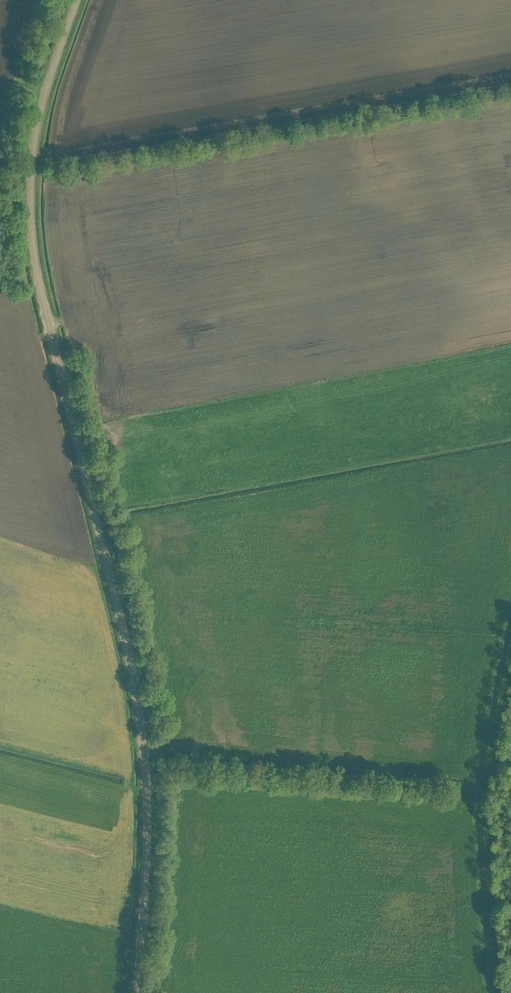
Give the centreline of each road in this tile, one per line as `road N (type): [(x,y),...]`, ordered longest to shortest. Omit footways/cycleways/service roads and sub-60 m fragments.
road 1 (unclassified): [(136,992),(147,837),(139,710),(32,217),(42,101),(78,0)]
road 2 (track): [(500,992),(483,812),(510,653)]

